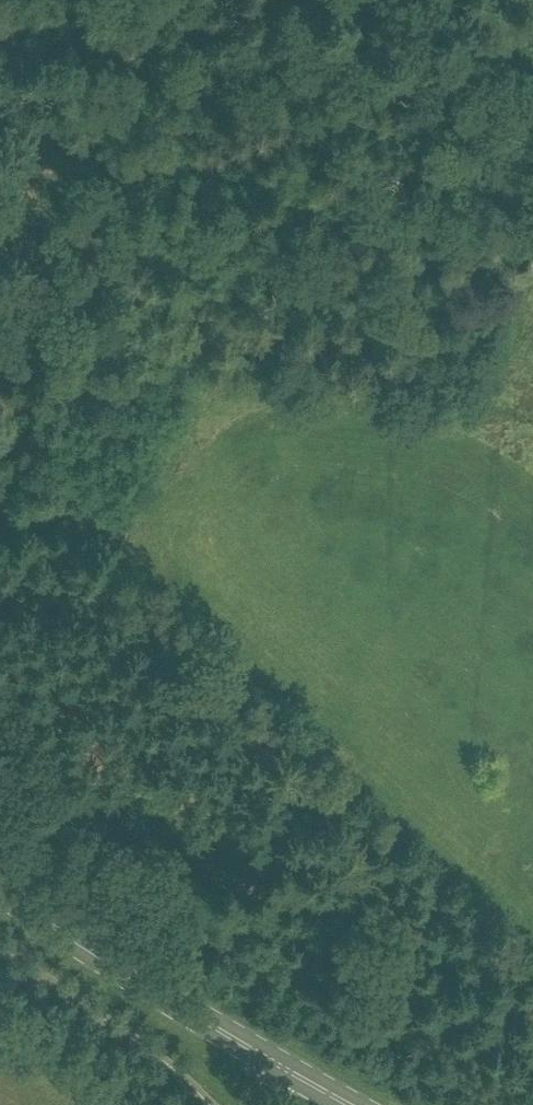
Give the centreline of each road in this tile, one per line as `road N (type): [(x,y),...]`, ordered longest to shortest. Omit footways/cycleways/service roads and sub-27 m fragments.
road 1 (primary): [(280,1066),(114,969),(0,890)]

